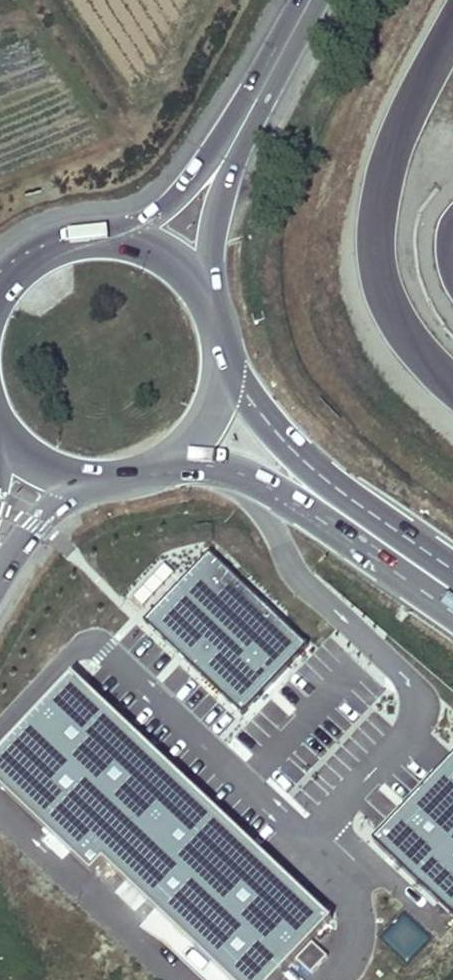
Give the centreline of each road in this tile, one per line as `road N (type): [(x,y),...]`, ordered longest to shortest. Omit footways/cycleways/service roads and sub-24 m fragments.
road 1 (tertiary): [(217,307),(210,249),(221,189),(259,99)]
road 2 (tertiary): [(352,520),(278,443),(226,350)]
road 3 (tertiary): [(159,466),(247,479),(352,520)]
road 4 (tertiary): [(259,99),(200,175),(129,232)]
road 5 (tertiary): [(129,232),(52,237),(0,278)]
road 6 (tertiary): [(159,466),(209,418),(226,350)]
road 7 (tertiary): [(0,572),(37,524),(98,481)]
road 8 (tertiary): [(352,520),(452,591)]

